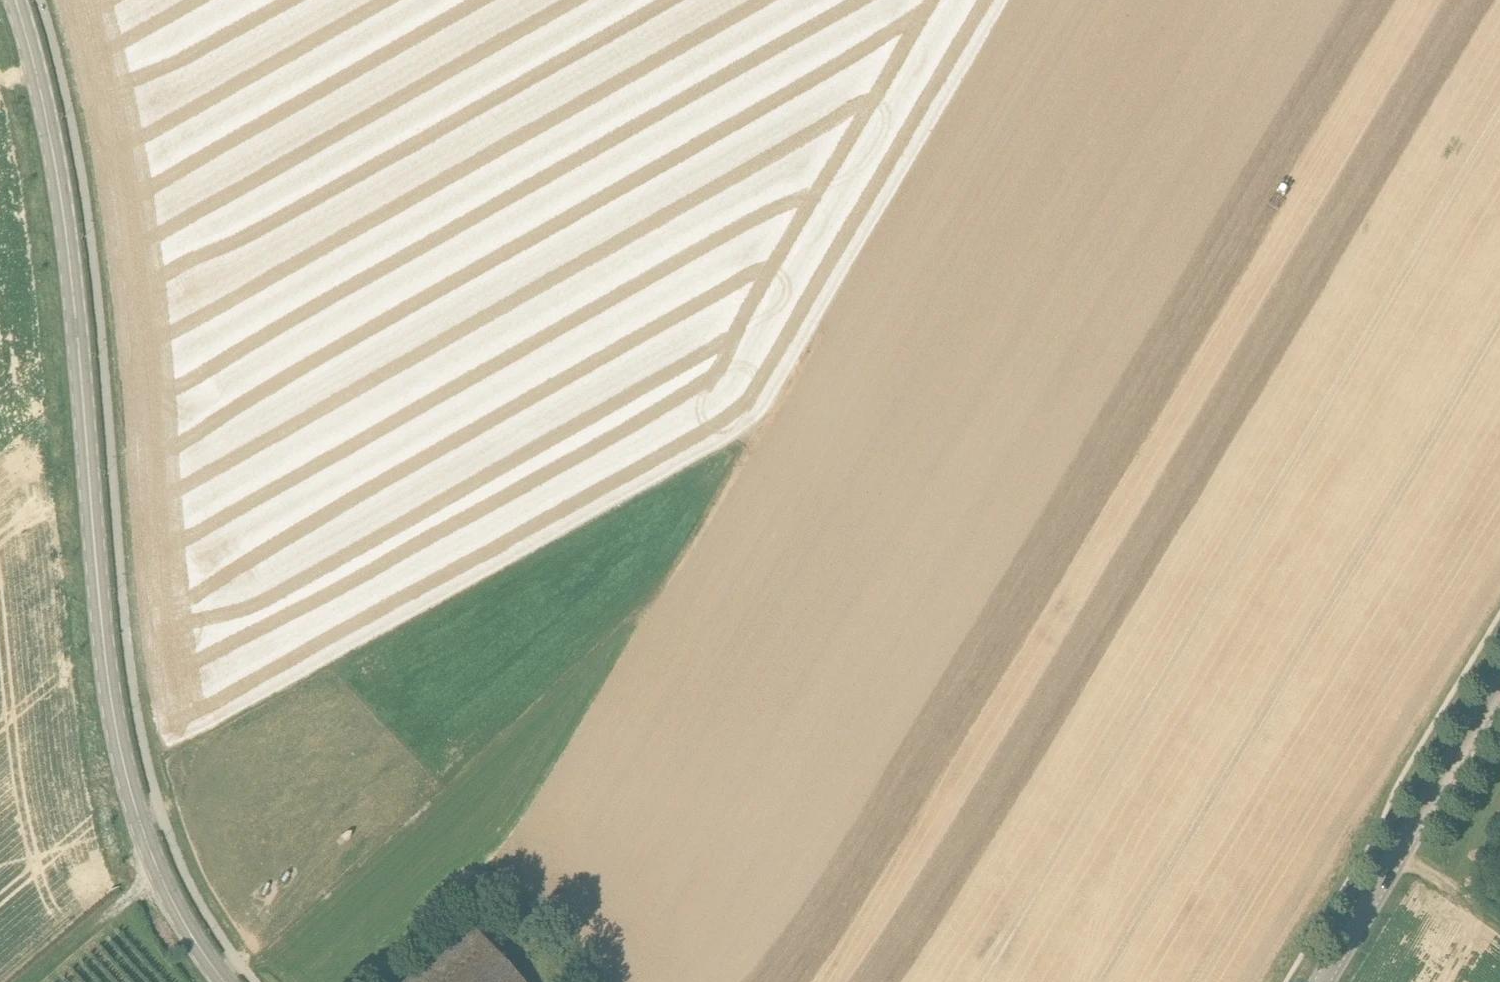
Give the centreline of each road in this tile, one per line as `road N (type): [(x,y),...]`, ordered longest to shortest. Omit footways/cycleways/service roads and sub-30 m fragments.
road 1 (tertiary): [(224,981),(162,877),(117,731),(66,228),(17,0)]
road 2 (tertiary): [(1322,981),(1499,688)]
road 3 (track): [(1399,853),(1499,927)]

